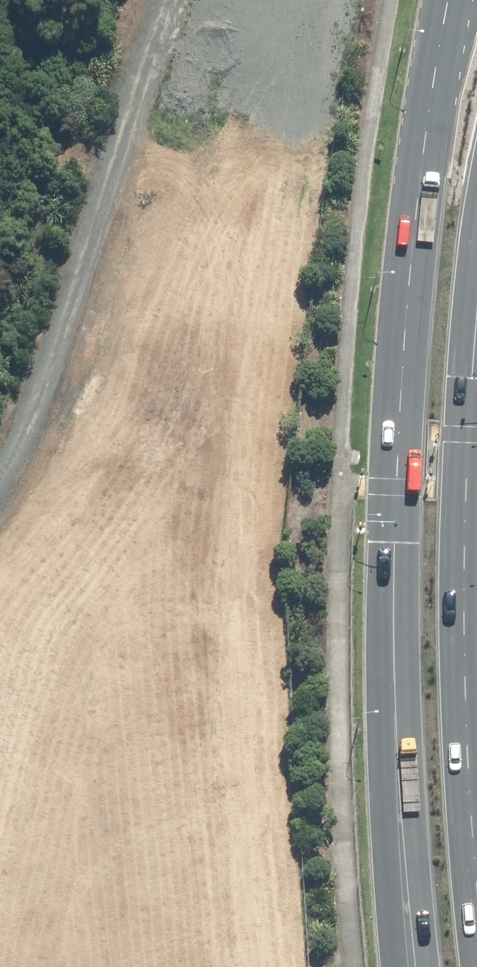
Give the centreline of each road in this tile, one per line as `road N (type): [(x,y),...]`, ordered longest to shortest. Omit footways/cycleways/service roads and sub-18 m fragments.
road 1 (primary): [(418,966),(393,610),(395,488),(416,187),(449,0)]
road 2 (primary): [(476,341),(468,434),(476,774)]

